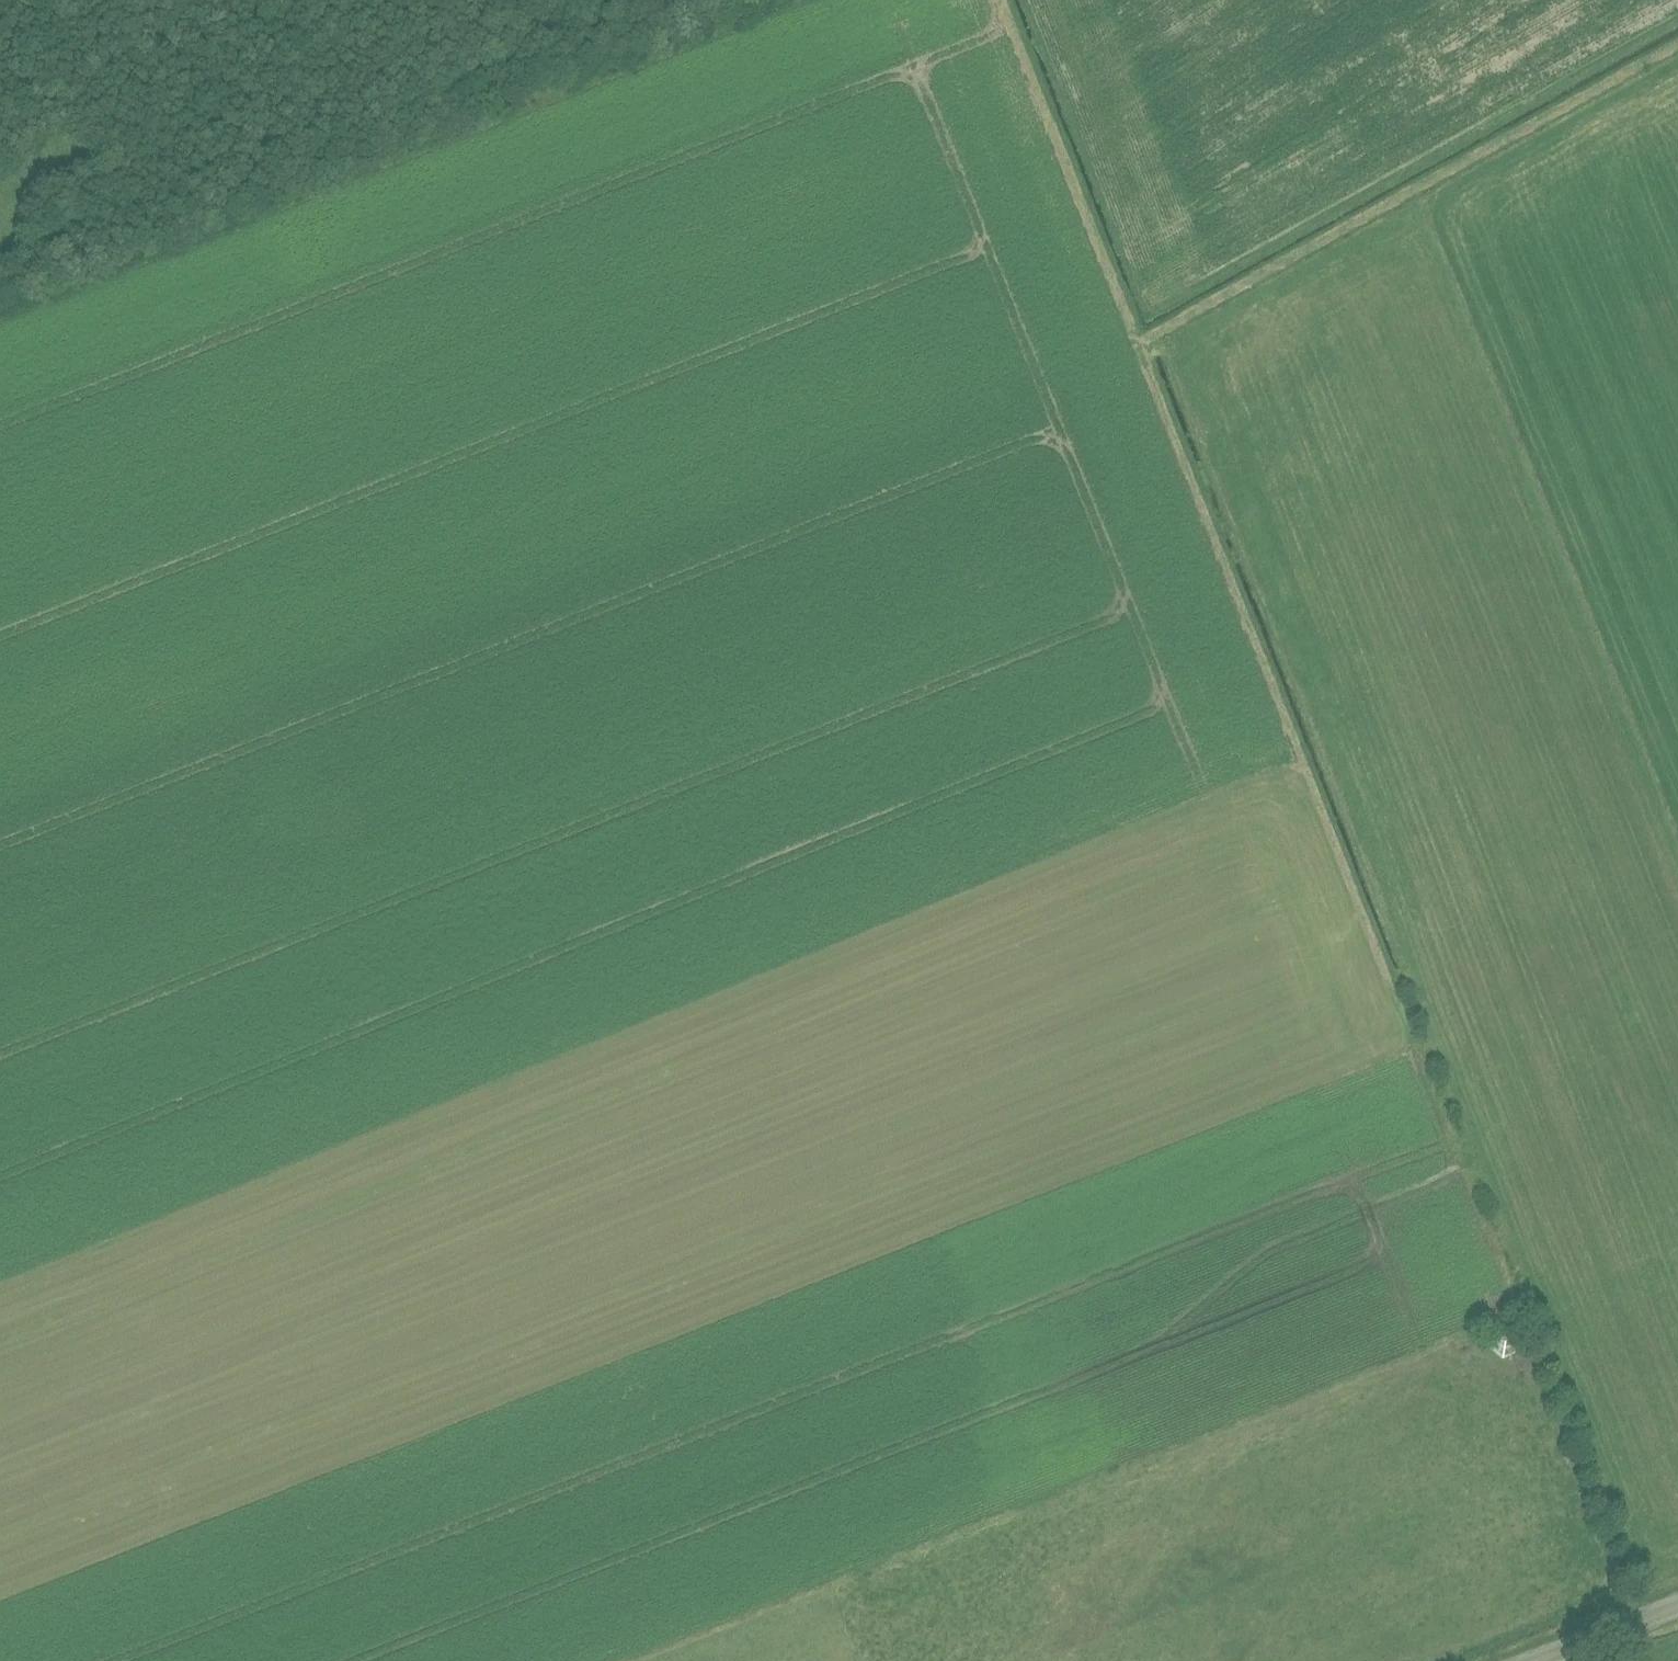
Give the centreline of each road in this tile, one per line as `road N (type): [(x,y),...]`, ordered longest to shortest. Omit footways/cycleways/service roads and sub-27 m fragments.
road 1 (unclassified): [(1537,1660),(1677,1606)]

